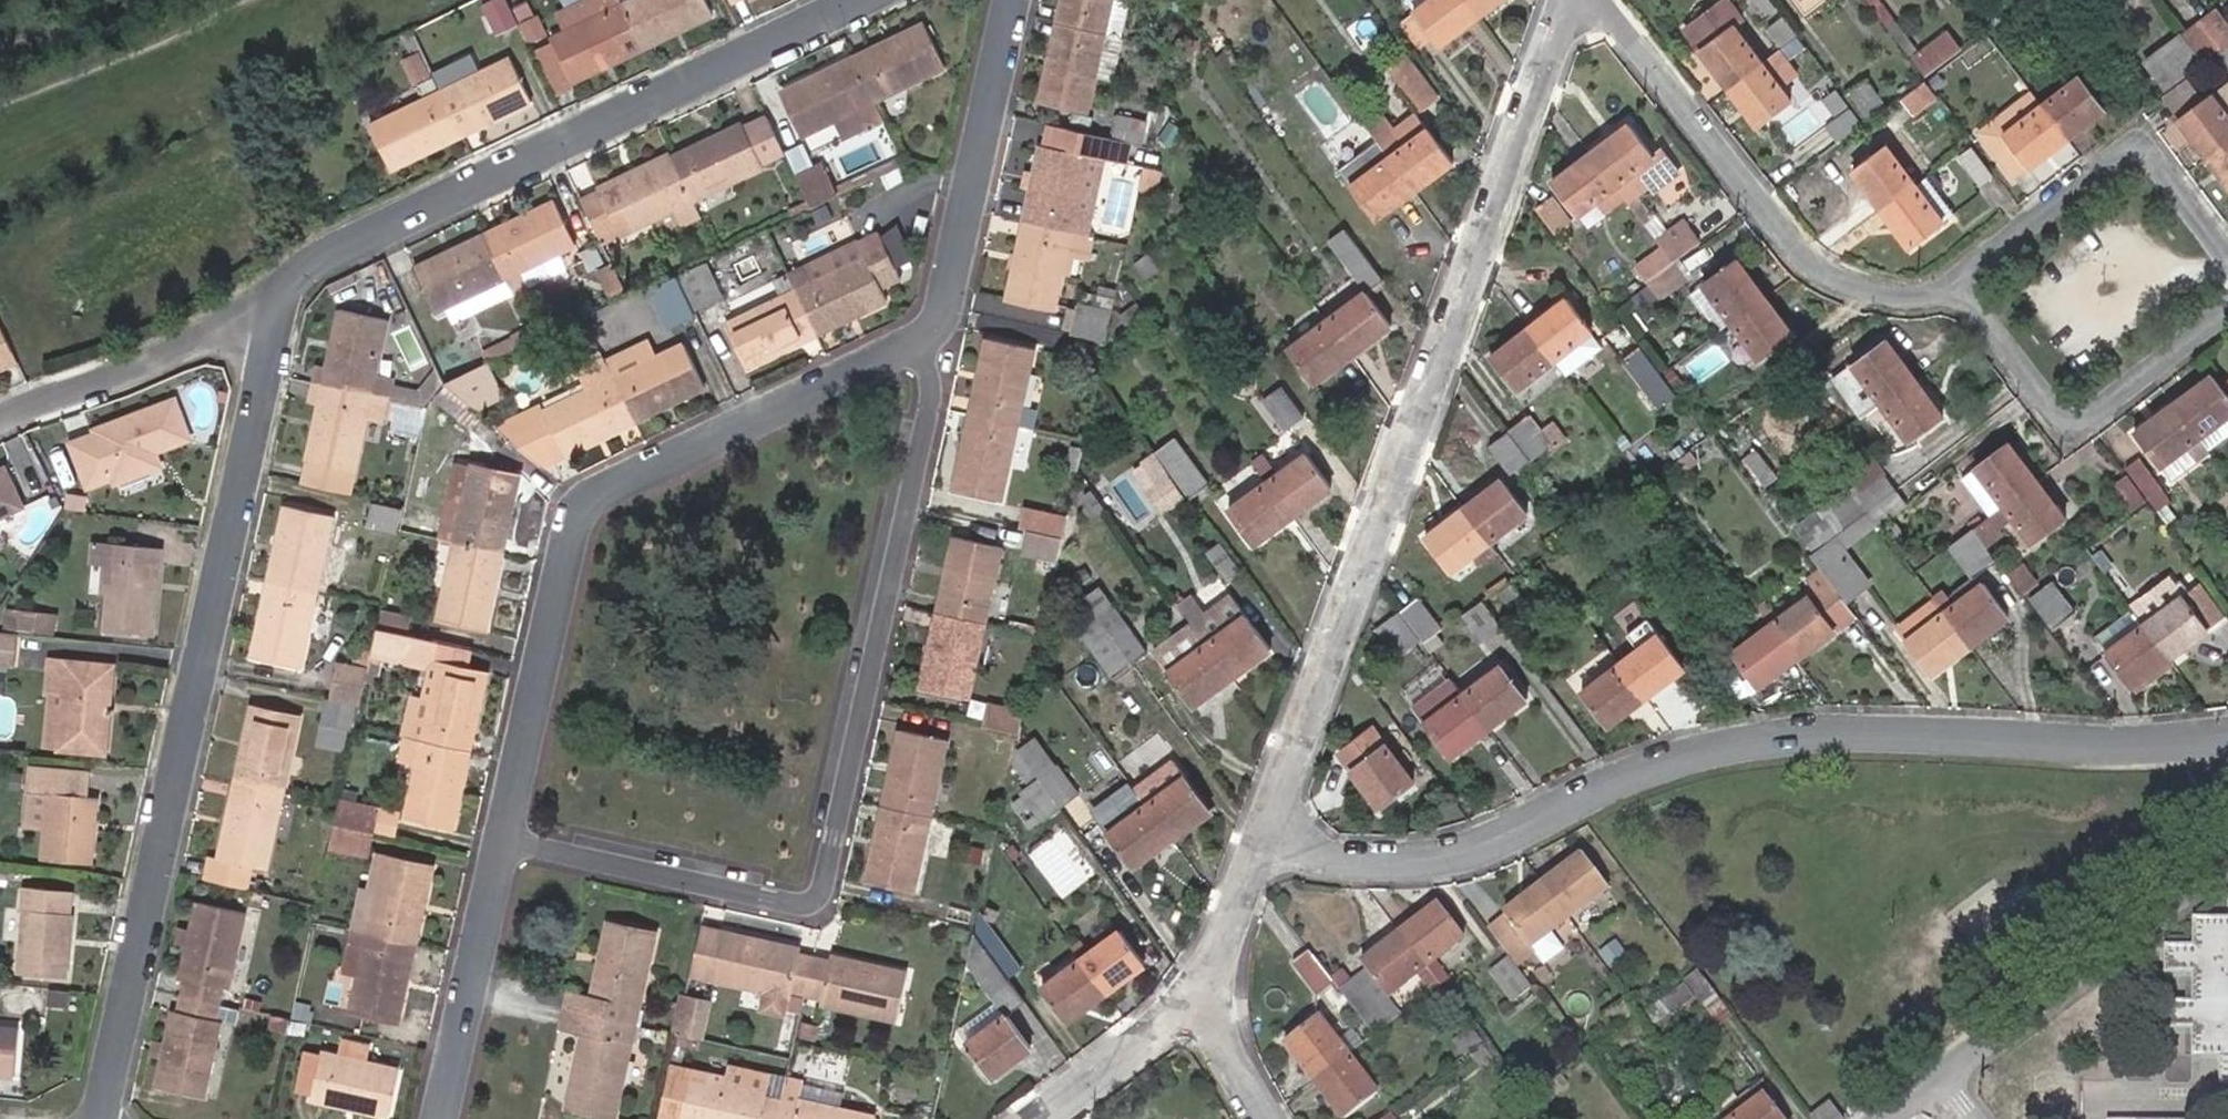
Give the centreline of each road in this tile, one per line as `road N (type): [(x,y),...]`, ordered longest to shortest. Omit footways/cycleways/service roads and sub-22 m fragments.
road 1 (residential): [(1267,825),(1367,853),(1472,850),(1634,779),(1790,733),(2205,741),(2227,735)]
road 2 (residential): [(504,838),(803,903),(822,886),(948,325)]
road 3 (residential): [(1568,0),(1267,825)]
road 4 (residential): [(292,279),(106,1118)]
road 5 (residential): [(948,325),(585,519),(504,838)]
road 6 (residential): [(868,0),(292,279)]
road 7 (residential): [(1576,0),(1602,13),(1814,270),(1866,295),(1942,301),(1971,274)]
road 8 (residential): [(2227,309),(2079,424),(1971,274)]
road 9 (residential): [(2227,856),(1935,1086)]
road 10 (residential): [(1971,274),(2145,134),(2227,244)]
road 11 (residential): [(1018,0),(948,325)]
road 12 (residential): [(0,429),(189,347),(292,279)]
road 13 (residential): [(504,838),(439,1118)]
road 14 (residential): [(1199,996),(1036,1118)]
road 15 (residential): [(1267,825),(1199,996)]
road 16 (residential): [(1199,996),(1267,1118)]

